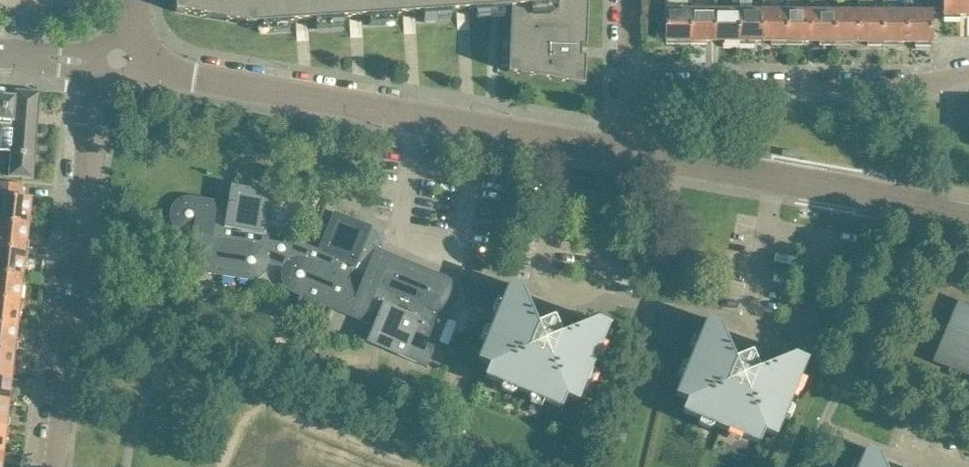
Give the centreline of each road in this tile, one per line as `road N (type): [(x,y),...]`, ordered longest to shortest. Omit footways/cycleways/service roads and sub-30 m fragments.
road 1 (residential): [(626,153),(139,66)]
road 2 (residential): [(56,466),(101,60)]
road 3 (residential): [(968,217),(626,153)]
road 4 (residential): [(628,82),(911,84),(968,73)]

